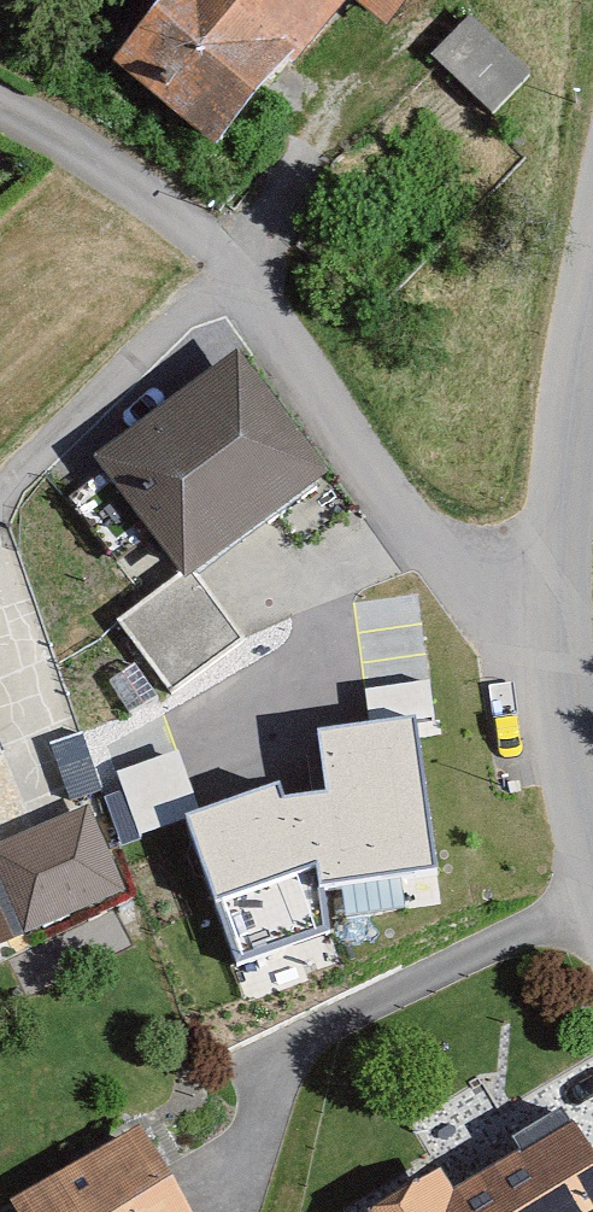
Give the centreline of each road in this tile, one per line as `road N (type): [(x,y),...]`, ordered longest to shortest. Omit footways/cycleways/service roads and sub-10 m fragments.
road 1 (residential): [(549,632),(490,596),(428,537),(227,252),(0,105)]
road 2 (tertiary): [(549,632),(592,318)]
road 3 (tertiary): [(592,867),(546,657),(549,632)]

